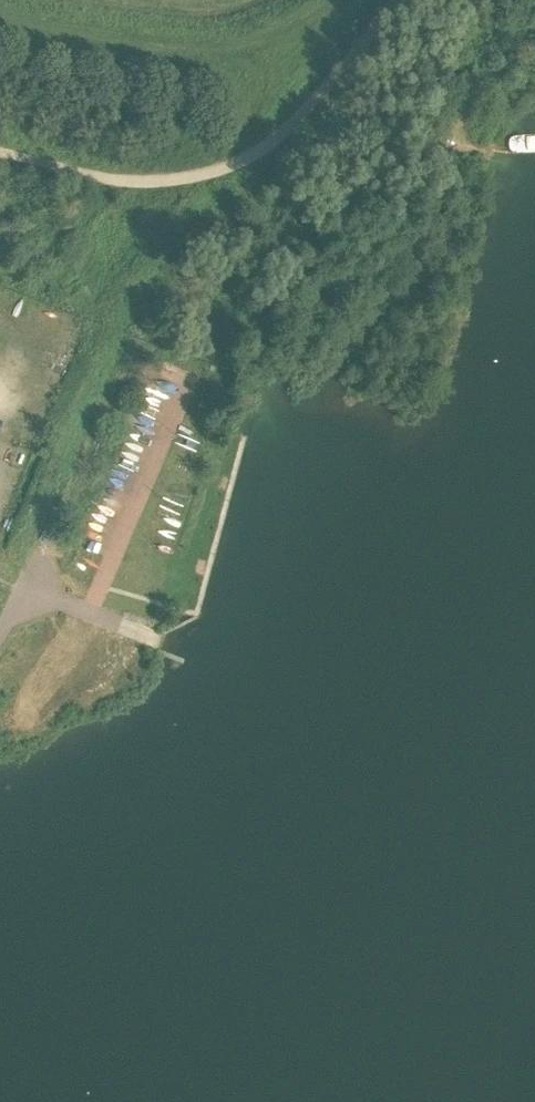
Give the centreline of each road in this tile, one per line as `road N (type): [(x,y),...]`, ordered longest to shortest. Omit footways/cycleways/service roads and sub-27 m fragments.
road 1 (track): [(0,13),(168,48),(241,47),(283,30),(320,0)]

